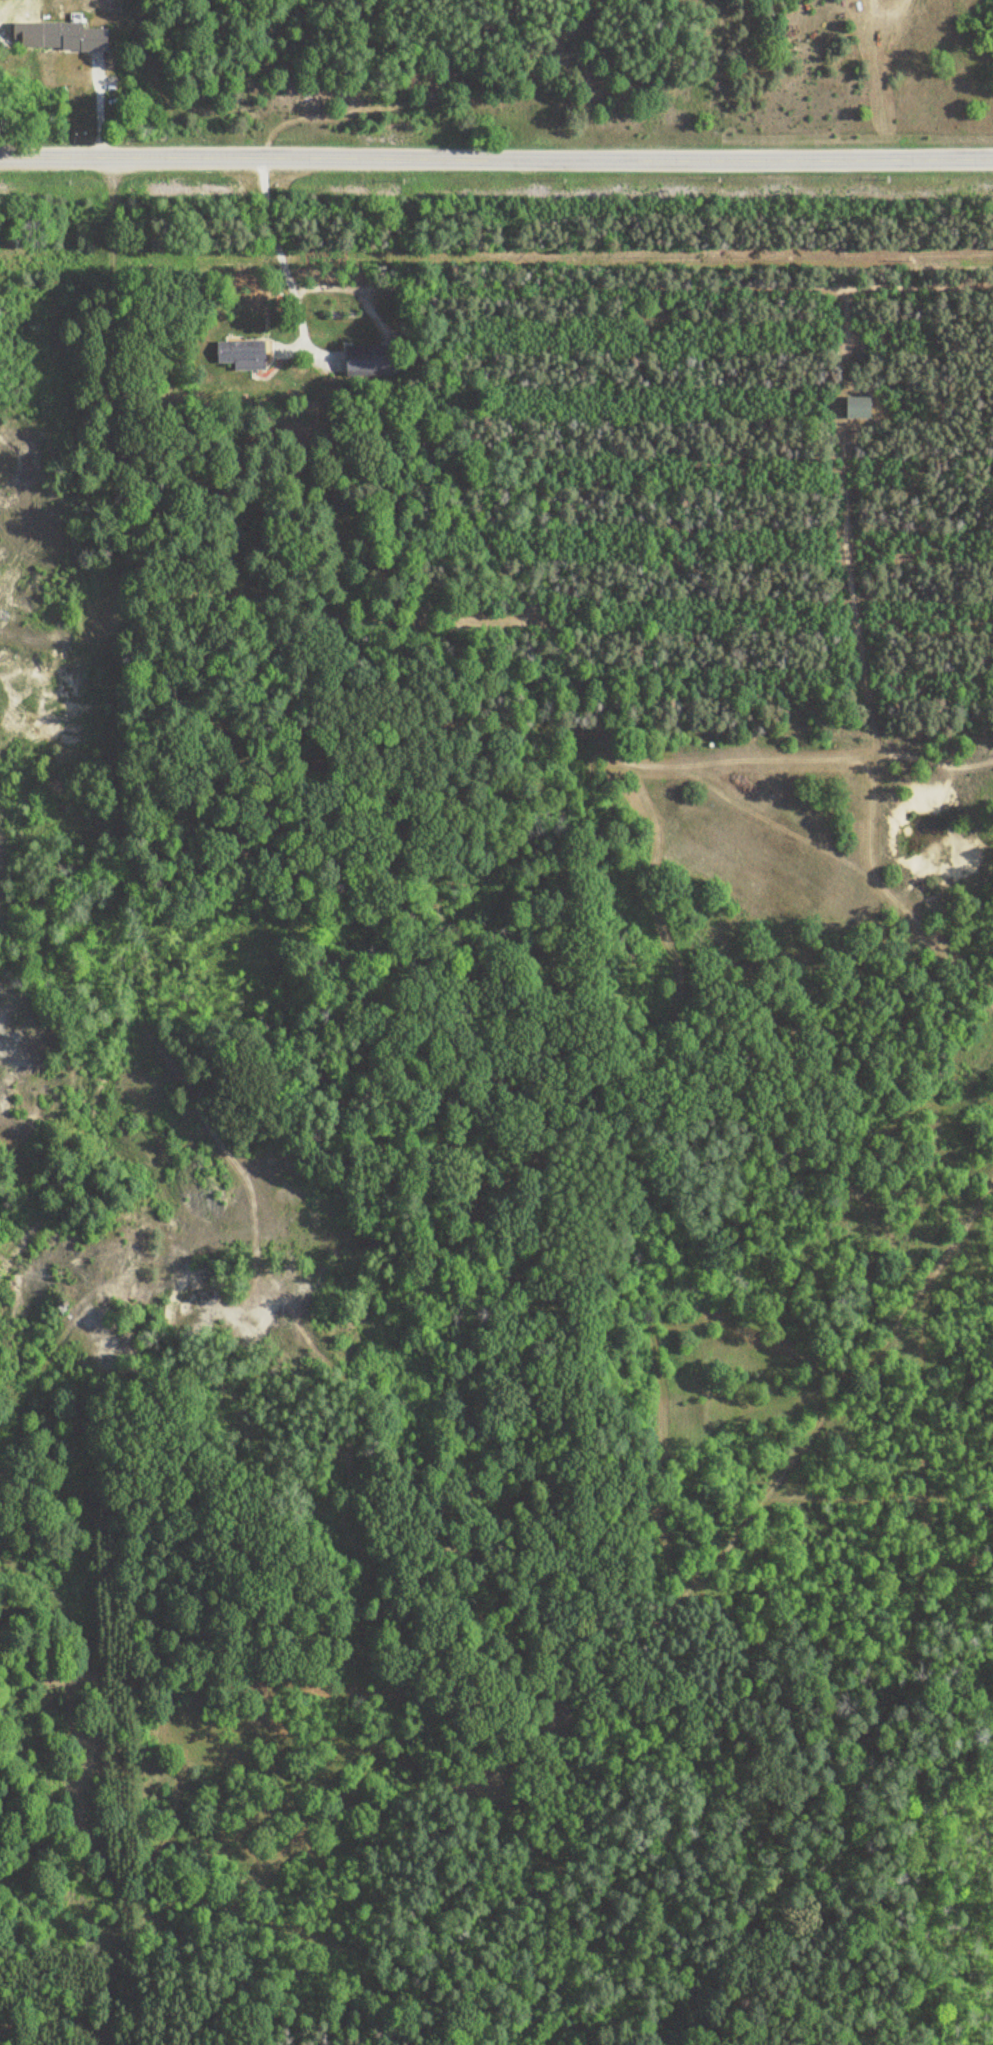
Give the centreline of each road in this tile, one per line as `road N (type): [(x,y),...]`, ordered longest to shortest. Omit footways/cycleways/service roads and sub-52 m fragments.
road 1 (residential): [(992,156),(0,156)]

